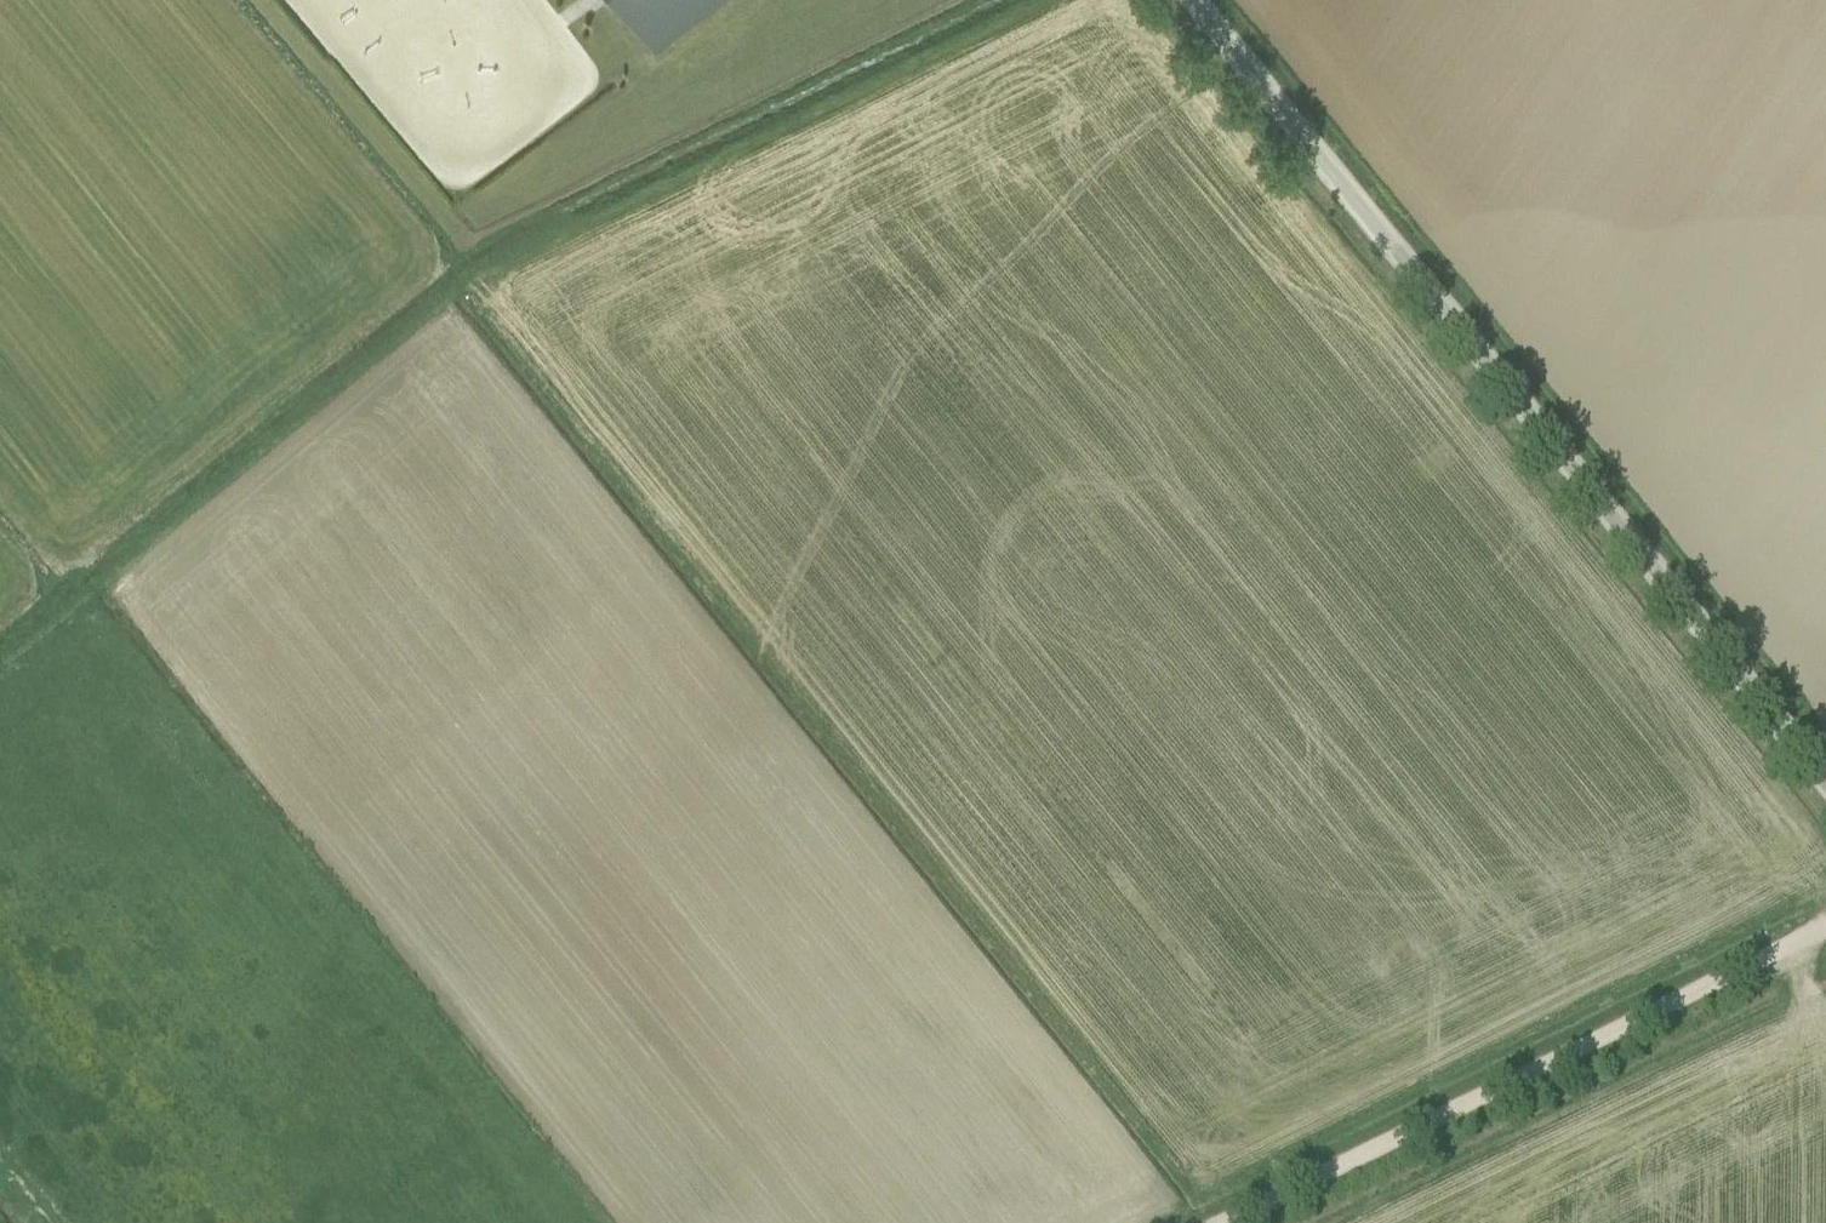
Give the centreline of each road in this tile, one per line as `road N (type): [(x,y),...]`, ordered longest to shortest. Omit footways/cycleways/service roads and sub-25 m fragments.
road 1 (unclassified): [(1825,794),(1194,0)]
road 2 (track): [(1825,927),(1223,1222)]

